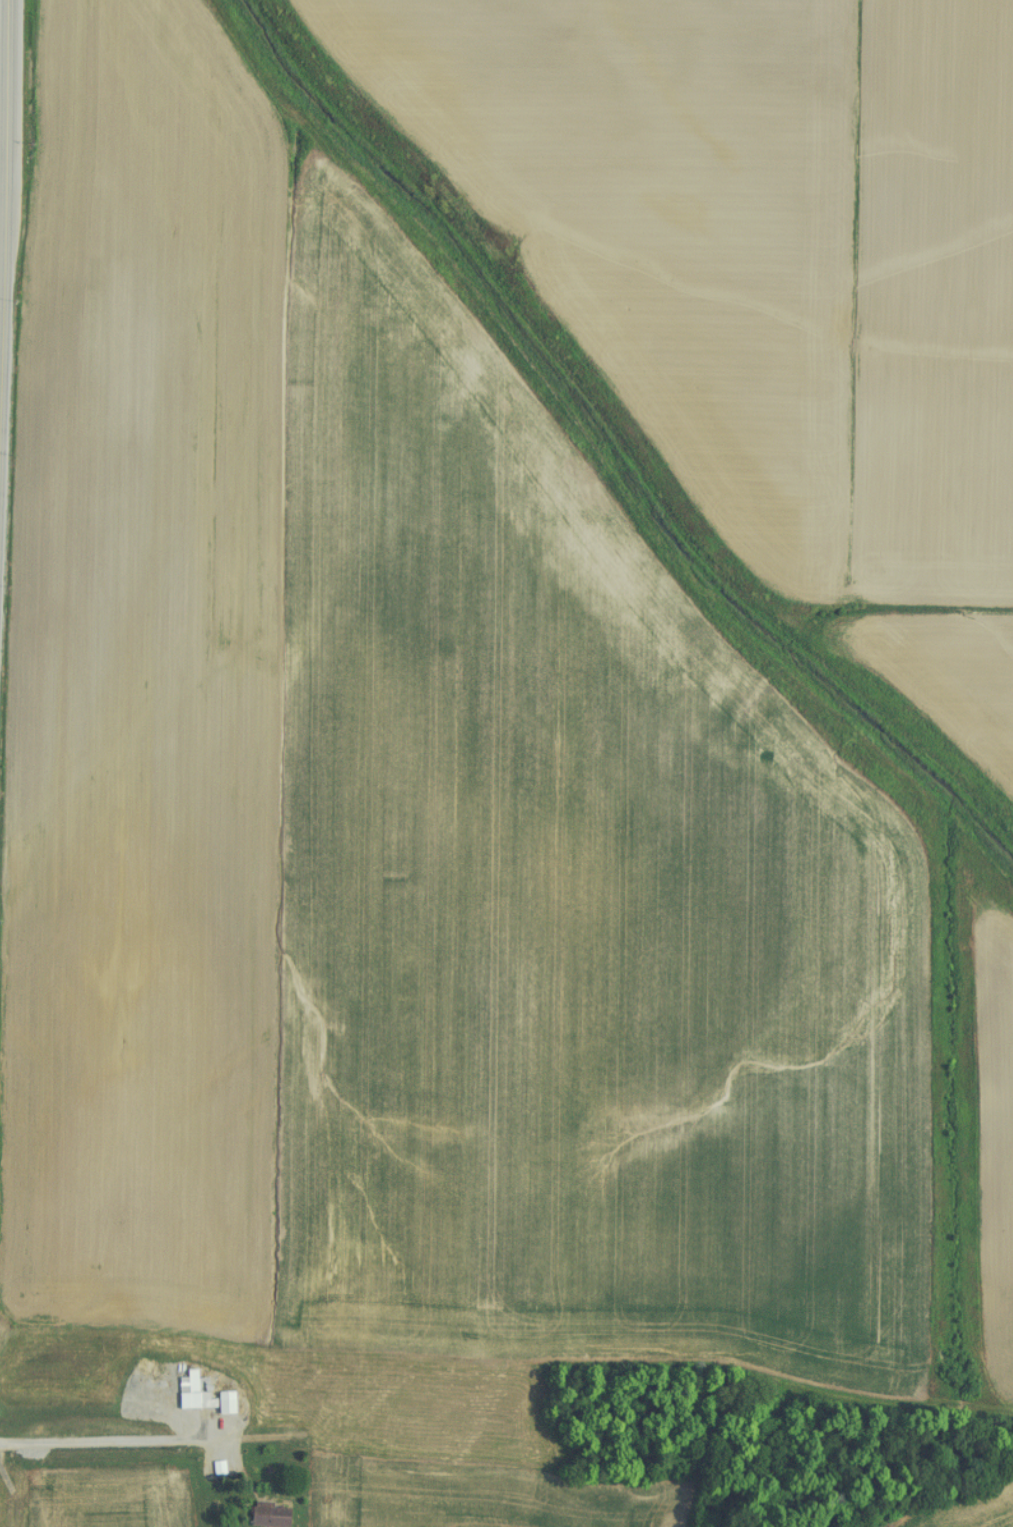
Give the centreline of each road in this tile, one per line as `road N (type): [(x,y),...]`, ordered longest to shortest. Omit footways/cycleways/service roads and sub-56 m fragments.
road 1 (secondary): [(0,572),(8,0)]
road 2 (residential): [(0,1442),(214,1442)]

